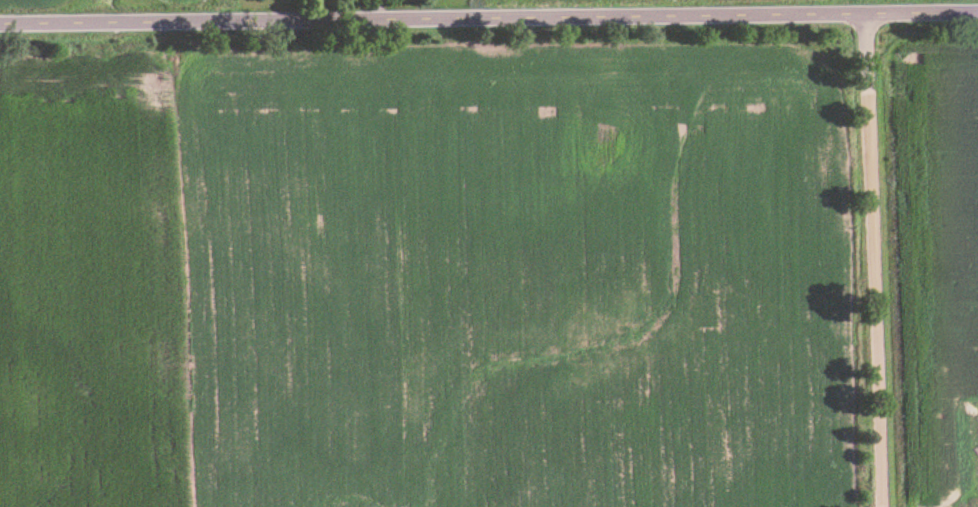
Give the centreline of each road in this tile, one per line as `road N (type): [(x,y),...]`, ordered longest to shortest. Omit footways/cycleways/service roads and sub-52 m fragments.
road 1 (residential): [(0,19),(977,10)]
road 2 (residential): [(879,506),(864,12)]

